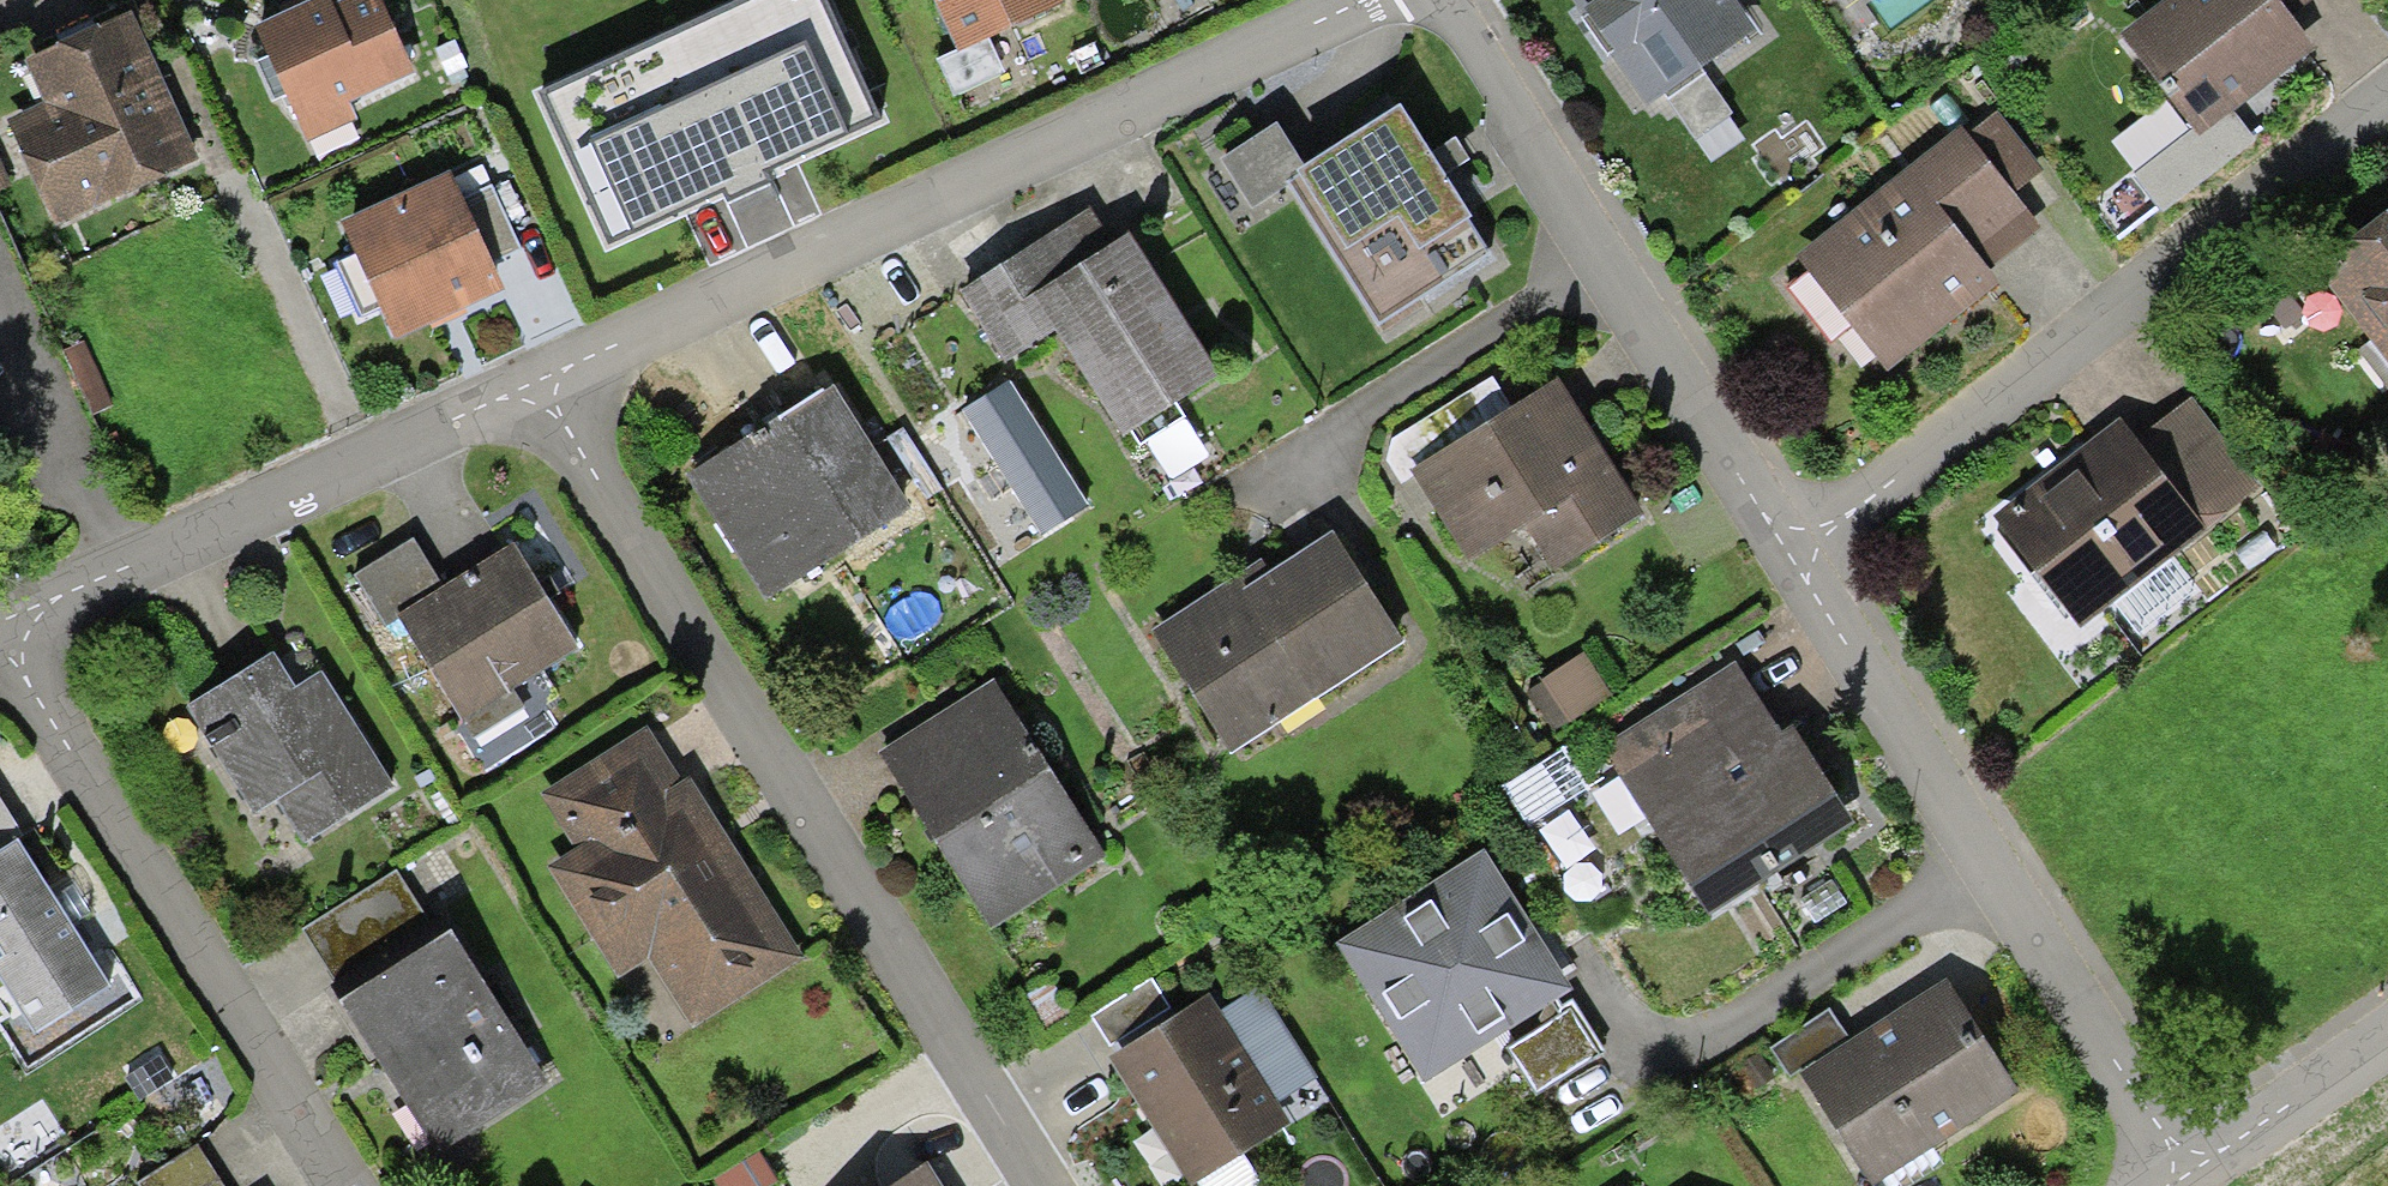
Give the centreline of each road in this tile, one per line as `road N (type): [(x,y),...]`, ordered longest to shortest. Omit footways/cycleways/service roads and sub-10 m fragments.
road 1 (residential): [(1045,1185),(540,380)]
road 2 (residential): [(1340,0),(540,380)]
road 3 (residential): [(1799,562),(2387,104)]
road 4 (residential): [(1799,562),(2189,1176)]
road 5 (residential): [(1444,0),(1799,562)]
road 6 (residential): [(0,642),(347,1185)]
road 7 (residential): [(540,380),(0,627)]
road 8 (residential): [(2387,1038),(2189,1176)]

